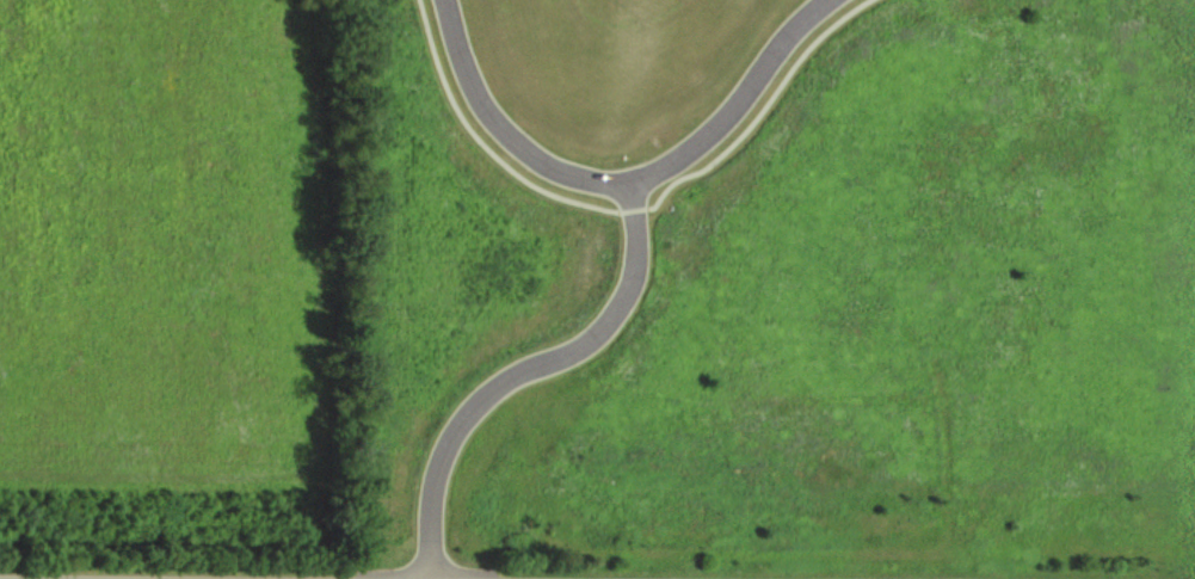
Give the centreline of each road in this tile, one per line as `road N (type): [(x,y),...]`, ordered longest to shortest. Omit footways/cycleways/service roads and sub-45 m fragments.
road 1 (residential): [(446,0),(469,75),(499,129),(530,155),(590,185),(635,190),(677,171),(733,121),(800,26),(833,0)]
road 2 (residential): [(635,190),(635,295),(608,337),(571,363),(510,386),(467,420),(437,476),(430,578)]

